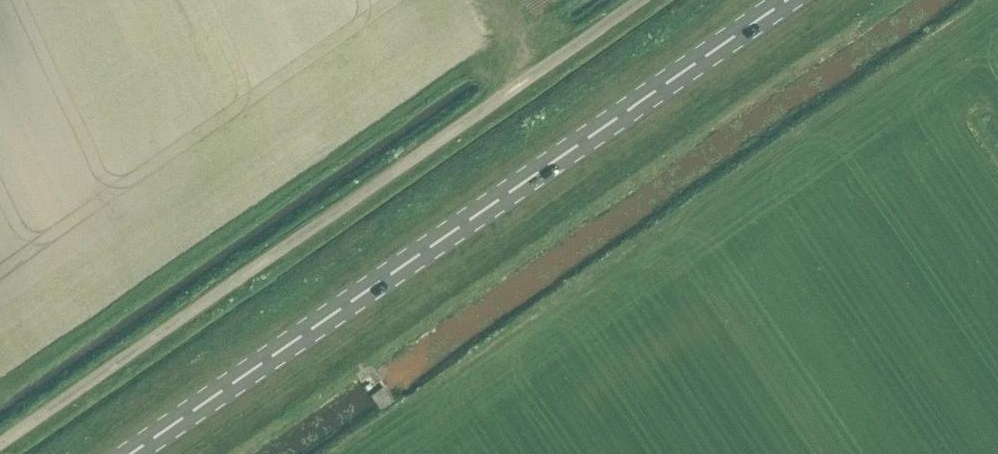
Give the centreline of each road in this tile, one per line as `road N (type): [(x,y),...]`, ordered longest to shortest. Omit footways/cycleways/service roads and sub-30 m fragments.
road 1 (primary): [(131,453),(788,0)]
road 2 (unclassified): [(0,443),(641,0)]

